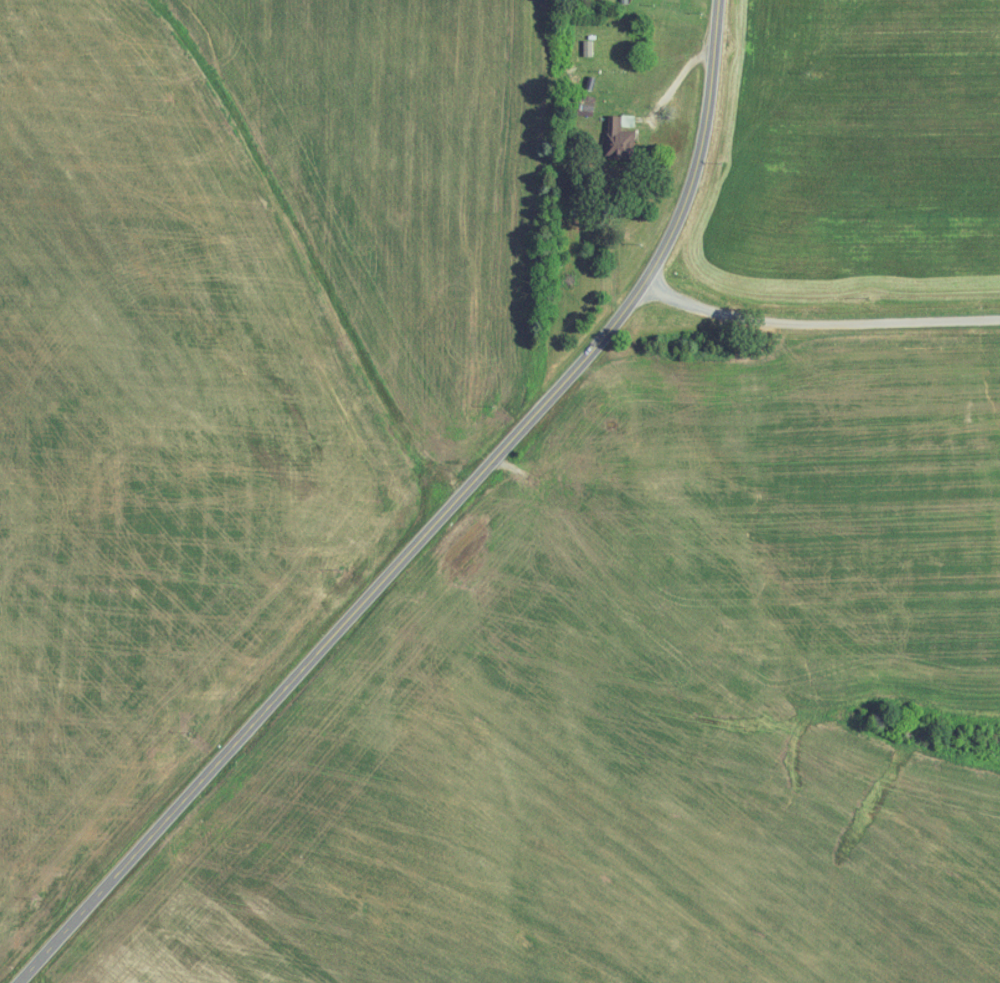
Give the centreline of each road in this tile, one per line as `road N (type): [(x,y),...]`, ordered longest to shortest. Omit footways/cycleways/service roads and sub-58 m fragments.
road 1 (tertiary): [(20,982),(635,307),(694,199),(715,130),(728,0)]

